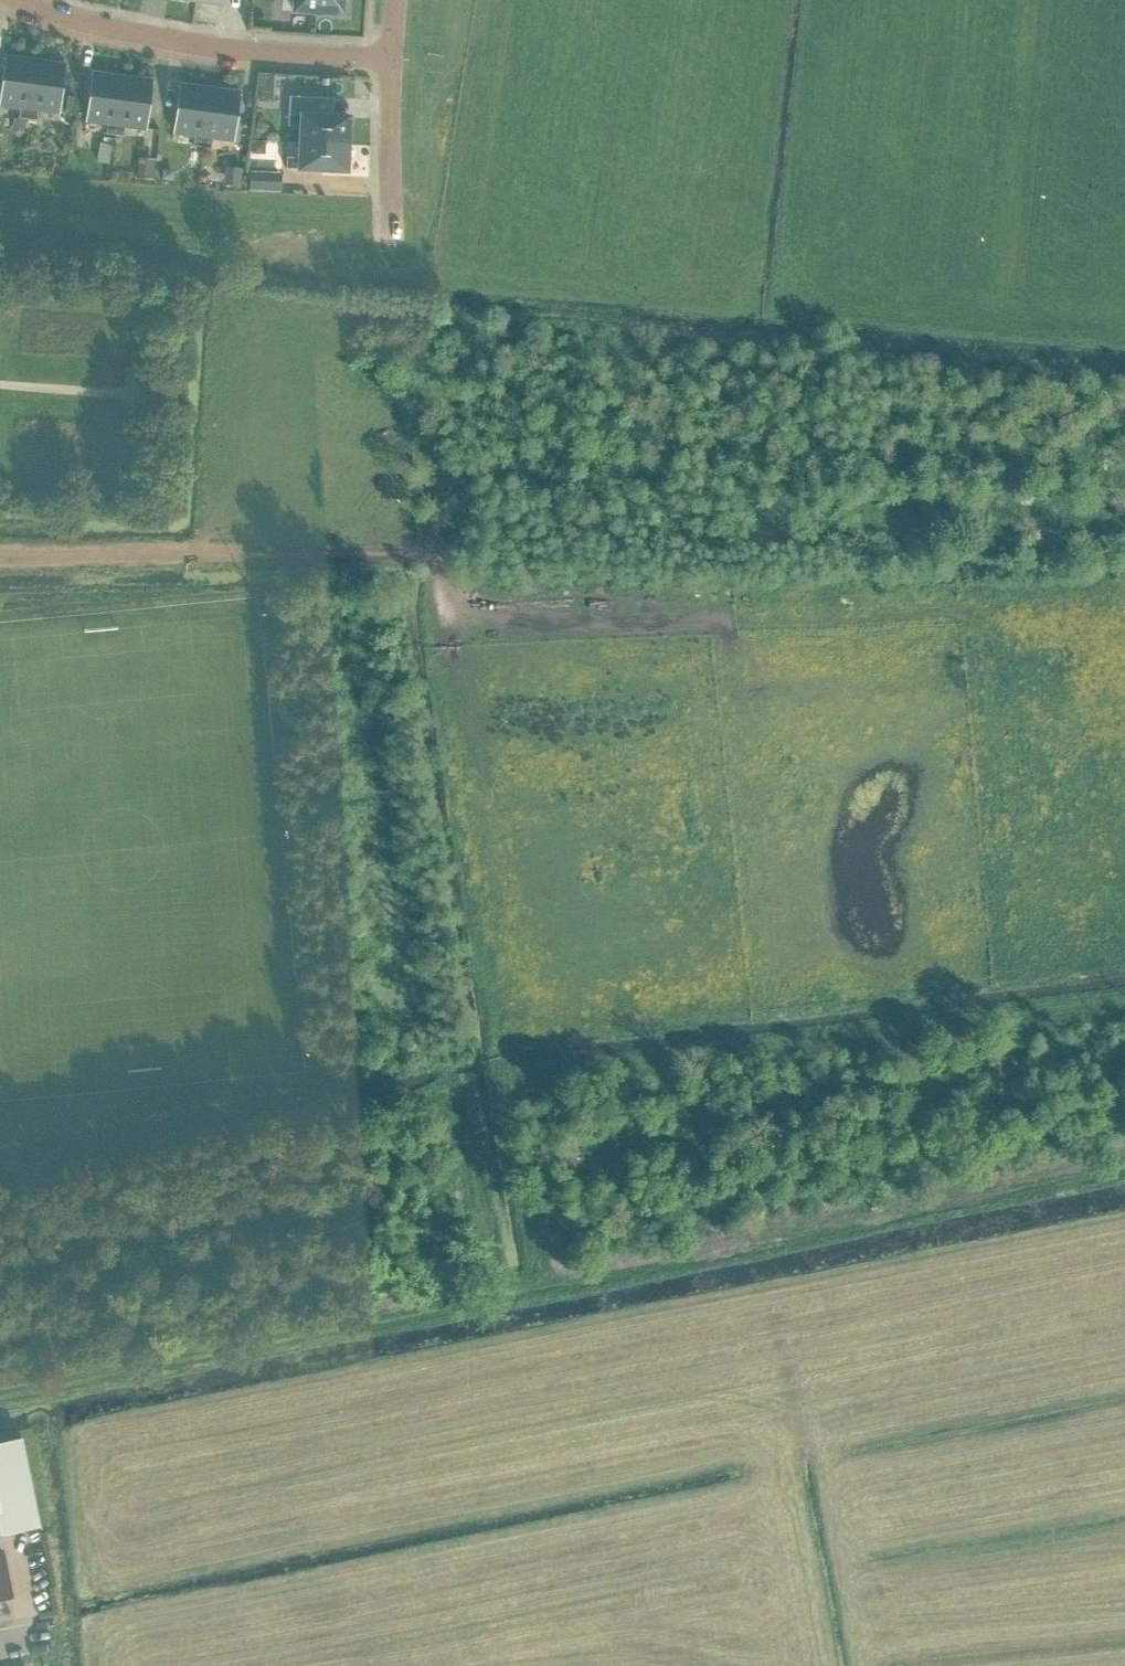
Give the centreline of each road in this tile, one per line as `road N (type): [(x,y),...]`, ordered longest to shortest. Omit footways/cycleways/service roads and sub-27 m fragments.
road 1 (residential): [(21,0),(173,41),(396,60)]
road 2 (residential): [(396,60),(397,244)]

